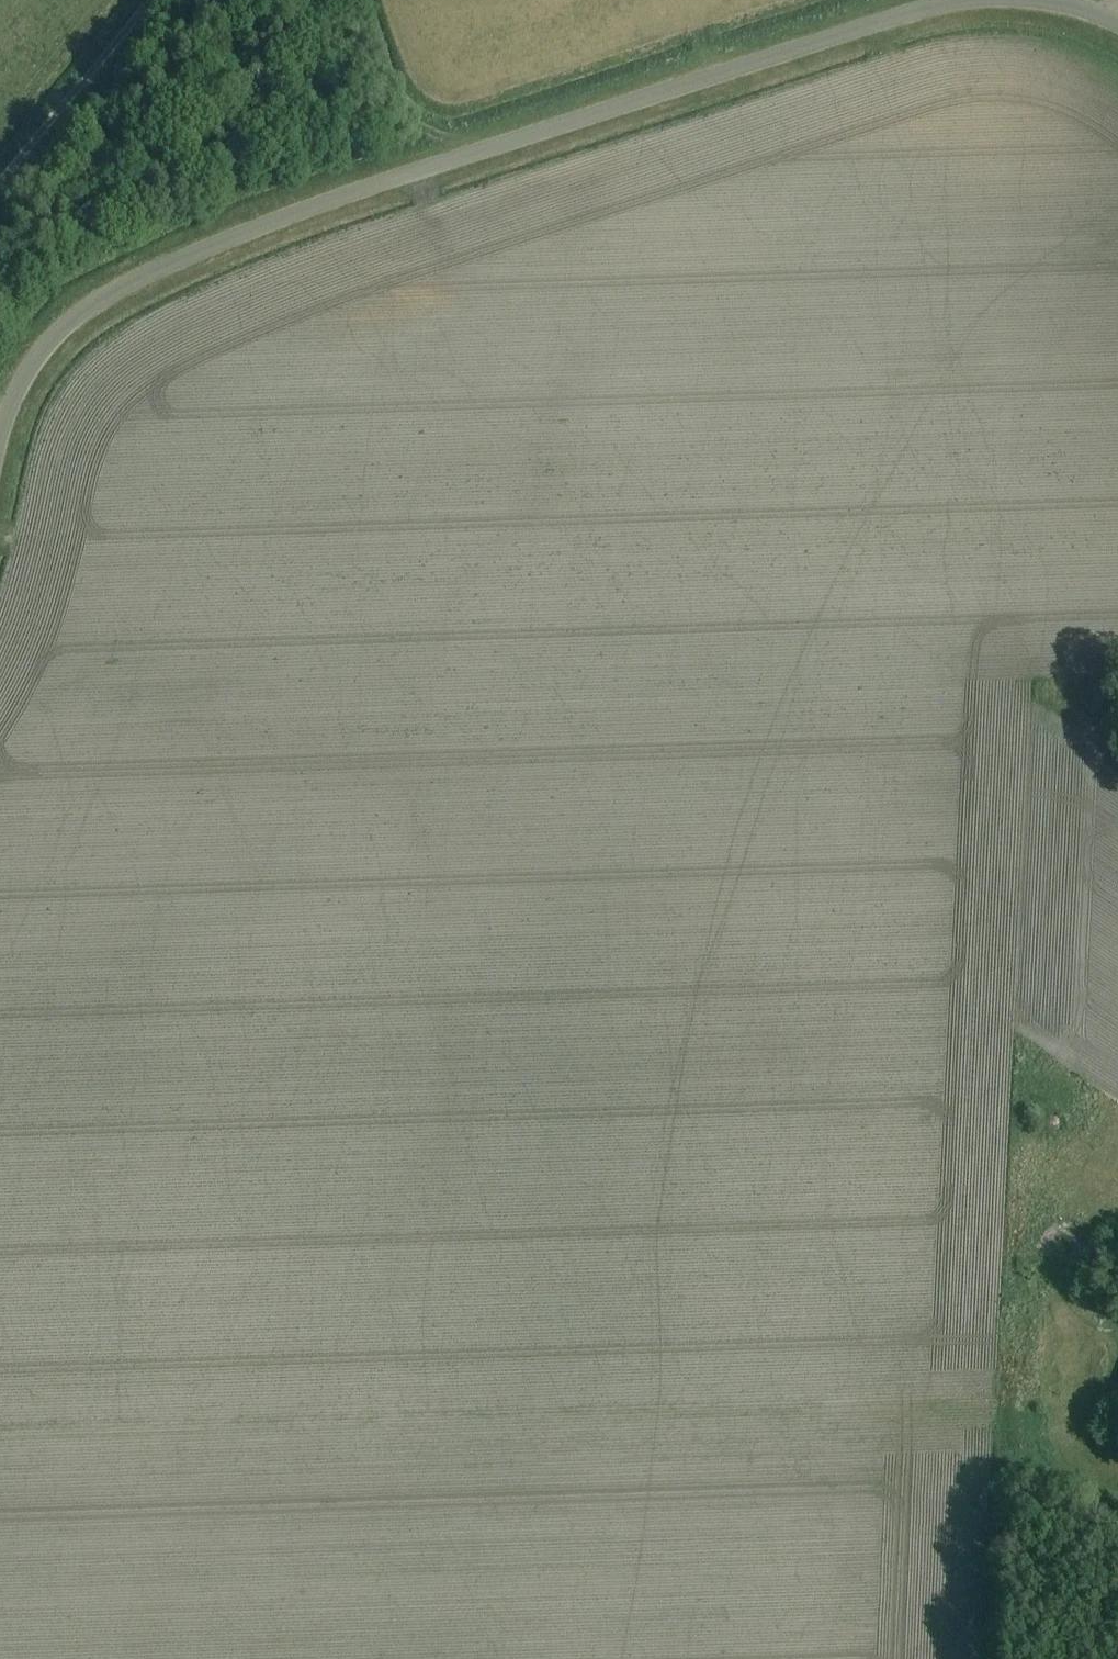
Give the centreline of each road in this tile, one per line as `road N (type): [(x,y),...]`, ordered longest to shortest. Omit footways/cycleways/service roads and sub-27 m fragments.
road 1 (unclassified): [(0,440),(26,373),(56,334),(127,282),(449,159),(919,8),(974,0)]
road 2 (track): [(0,183),(153,0)]

